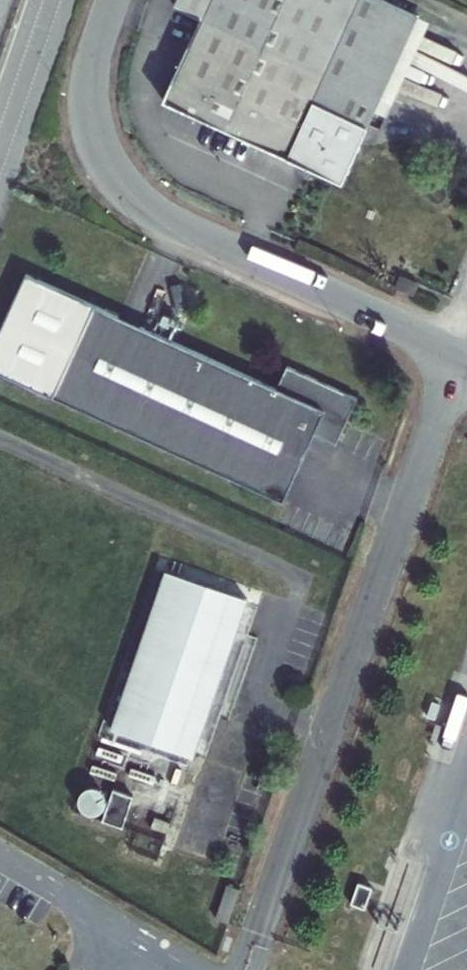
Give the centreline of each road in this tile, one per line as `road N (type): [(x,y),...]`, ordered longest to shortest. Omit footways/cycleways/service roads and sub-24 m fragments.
road 1 (unclassified): [(458,355),(262,935)]
road 2 (unclassified): [(116,0),(94,69),(93,115),(105,160),(131,199),(174,227),(458,355)]

